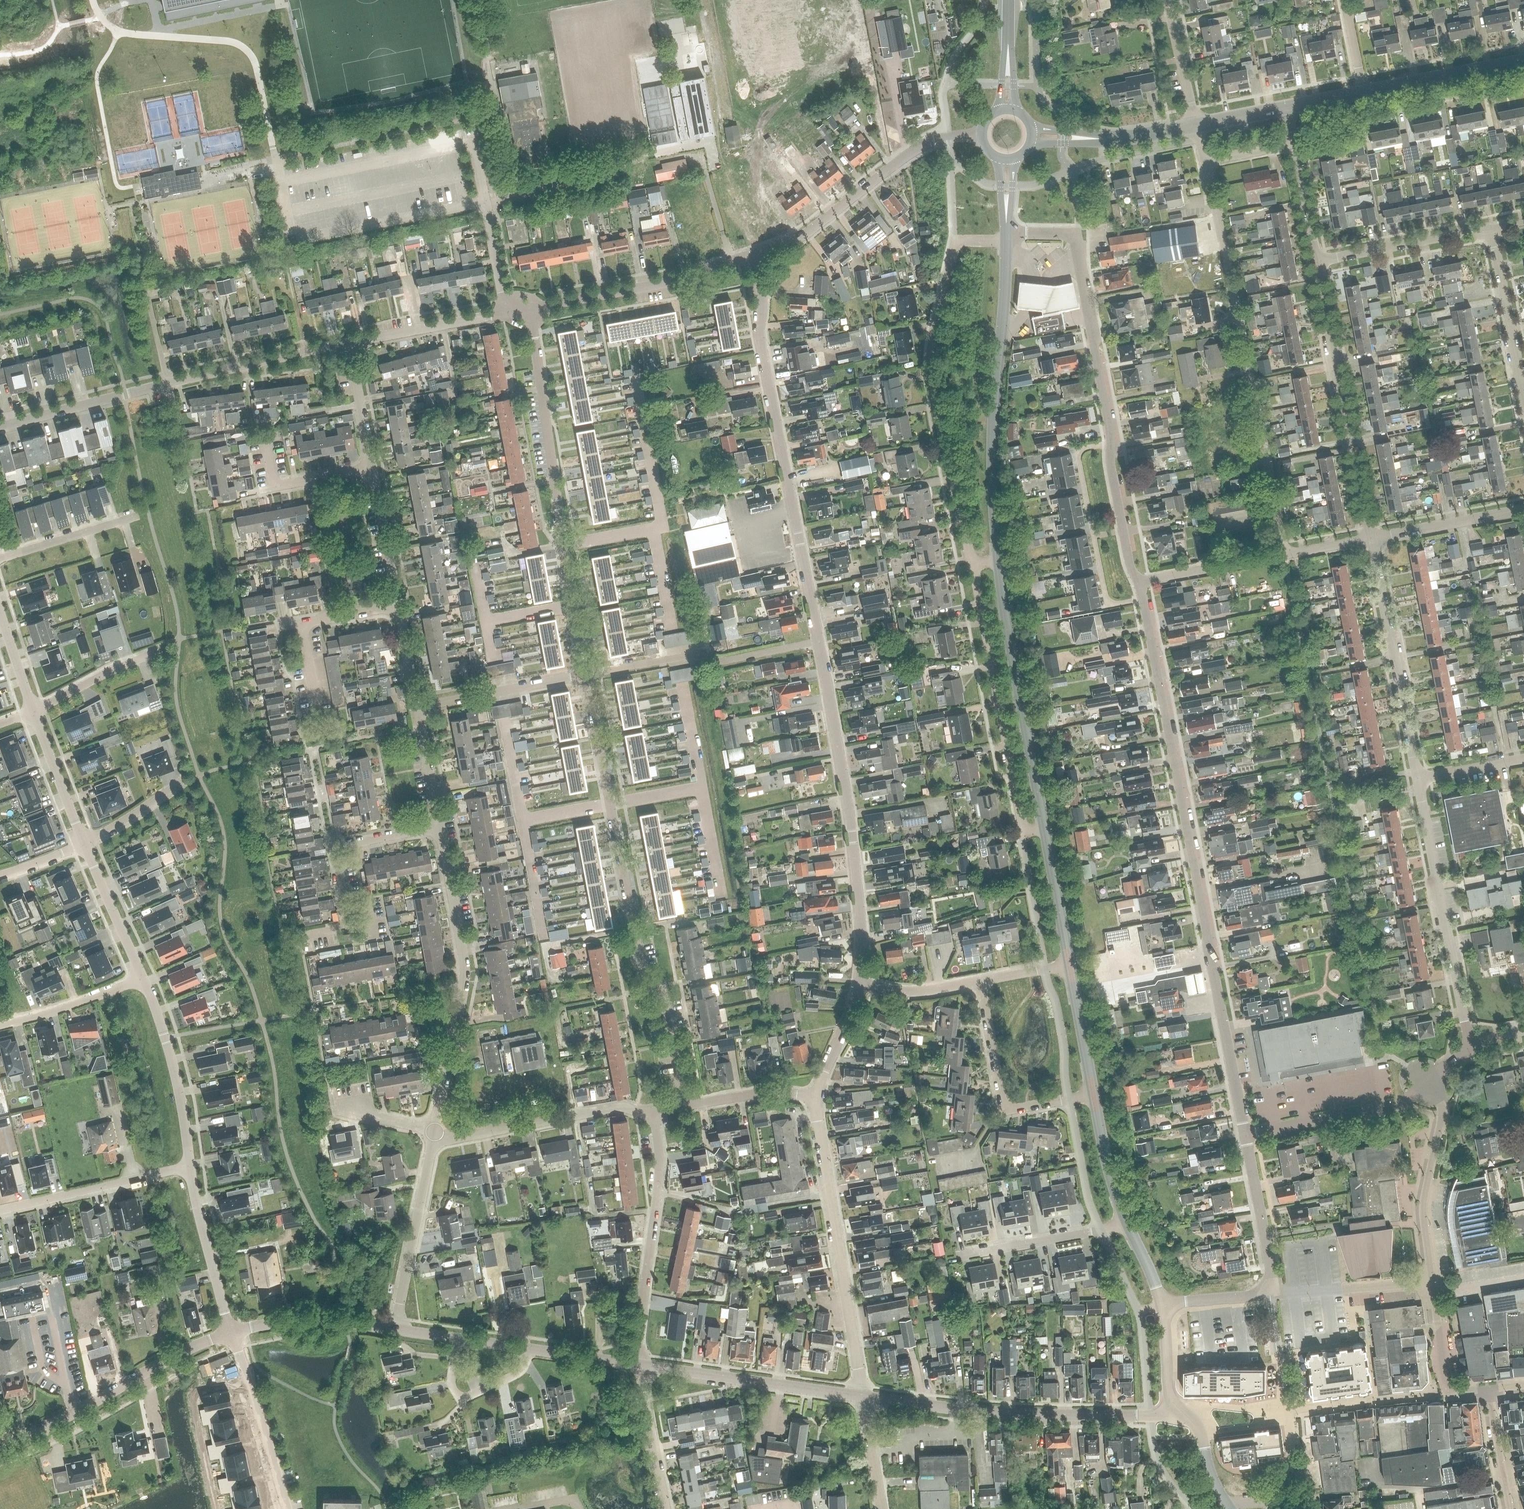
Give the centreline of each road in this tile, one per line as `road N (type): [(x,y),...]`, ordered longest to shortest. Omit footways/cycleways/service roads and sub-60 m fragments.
road 1 (residential): [(1244,1134),(1147,607),(1136,582)]
road 2 (residential): [(684,1105),(666,999),(642,970),(586,674)]
road 3 (residential): [(1136,582),(1077,242),(1062,233),(1007,238)]
road 4 (residential): [(1284,554),(1205,161)]
road 5 (residential): [(819,642),(759,333),(763,301),(753,257)]
road 6 (residential): [(1007,238),(956,246),(932,349),(934,395),(972,564)]
road 7 (residential): [(586,674),(531,308)]
road 8 (residential): [(351,345),(0,428)]
road 9 (residential): [(860,986),(852,837),(819,642)]
road 10 (tertiary): [(1007,238),(993,431),(999,561)]
road 11 (residential): [(434,1133),(467,972),(440,829)]
road 12 (residential): [(864,1397),(815,1099)]
road 13 (residential): [(972,564),(1022,820),(1026,829),(1045,828)]
road 14 (residential): [(1371,540),(1314,264)]
road 15 (unclassified): [(1139,1415),(1008,1414),(864,1397)]
road 16 (tertiary): [(999,561),(1045,828)]
road 17 (residential): [(1472,1045),(1418,781)]
road 18 (unclassified): [(231,1333),(0,1448)]
road 19 (residential): [(642,1365),(637,1335),(660,1170),(654,1113)]
road 20 (residential): [(982,134),(918,149),(807,233),(763,254)]
road 21 (residential): [(1418,781),(1371,540)]
road 22 (residential): [(586,674),(819,642)]
road 23 (residential): [(753,257),(531,308)]
road 24 (residential): [(434,1133),(451,1140),(619,1107),(654,1113)]
road 25 (unclassified): [(864,1397),(642,1365)]
road 26 (residential): [(1094,1094),(1004,1104),(979,981)]
road 27 (residential): [(304,936),(339,928),(348,914),(340,866),(347,849),(440,829)]
road 28 (residential): [(1430,1083),(1443,1112),(1424,1200),(1432,1282)]
road 29 (residential): [(395,1329),(434,1133)]
road 30 (residential): [(190,1167),(177,1081),(143,978)]
road 31 (residential): [(190,1167),(0,1212)]
road 32 (residential): [(1244,1134),(1392,1105),(1430,1083)]
road 33 (residential): [(287,1508),(231,1333)]
road 34 (residential): [(1314,264),(1492,231)]
road 35 (residential): [(415,706),(586,674)]
road 36 (residential): [(738,176),(766,145),(748,55),(732,44),(714,48)]
road 37 (residential): [(231,1333),(190,1167)]
road 38 (unclassified): [(395,1329),(322,1320),(231,1333)]
road 39 (residential): [(1523,393),(1492,231)]
road 40 (tertiary): [(1363,91),(1523,60)]
road 41 (residential): [(1432,1282),(1270,1293)]
road 42 (residential): [(1270,1293),(1244,1134)]
road 43 (residential): [(507,312),(351,345)]
road 44 (residential): [(1432,1282),(1446,1392),(1490,1388)]
road 45 (residential): [(1371,540),(1523,511)]
road 46 (residential): [(372,468),(278,487),(264,434)]
road 47 (residential): [(1136,582),(1284,554)]
road 48 (residential): [(0,1025),(143,978)]
road 49 (residential): [(528,1349),(510,1378),(464,1398),(450,1385),(458,1339)]
road 50 (residential): [(1102,1230),(955,1257)]
road 51 (residential): [(143,978),(84,844)]
road 52 (residential): [(669,1508),(642,1365)]
road 53 (residential): [(84,844),(34,710)]
road 54 (residential): [(0,559),(136,518)]
road 55 (residential): [(397,606),(372,468)]
road 56 (tertiary): [(1045,828),(1070,965)]
road 57 (residential): [(34,710),(157,652)]
road 58 (residential): [(684,1105),(775,1091),(815,1099)]
road 59 (tertiary): [(1094,1094),(1126,1222)]
road 60 (tertiary): [(1070,965),(1094,1094)]
road 61 (residential): [(738,176),(714,48)]
road 62 (residential): [(1196,124),(1167,0)]
road 63 (residential): [(440,829),(415,706)]
road 64 (residential): [(372,468),(351,345)]
road 65 (residential): [(1490,1388),(1511,1508)]
road 66 (residential): [(815,1099),(860,986)]
road 67 (residential): [(979,981),(925,992),(860,986)]

